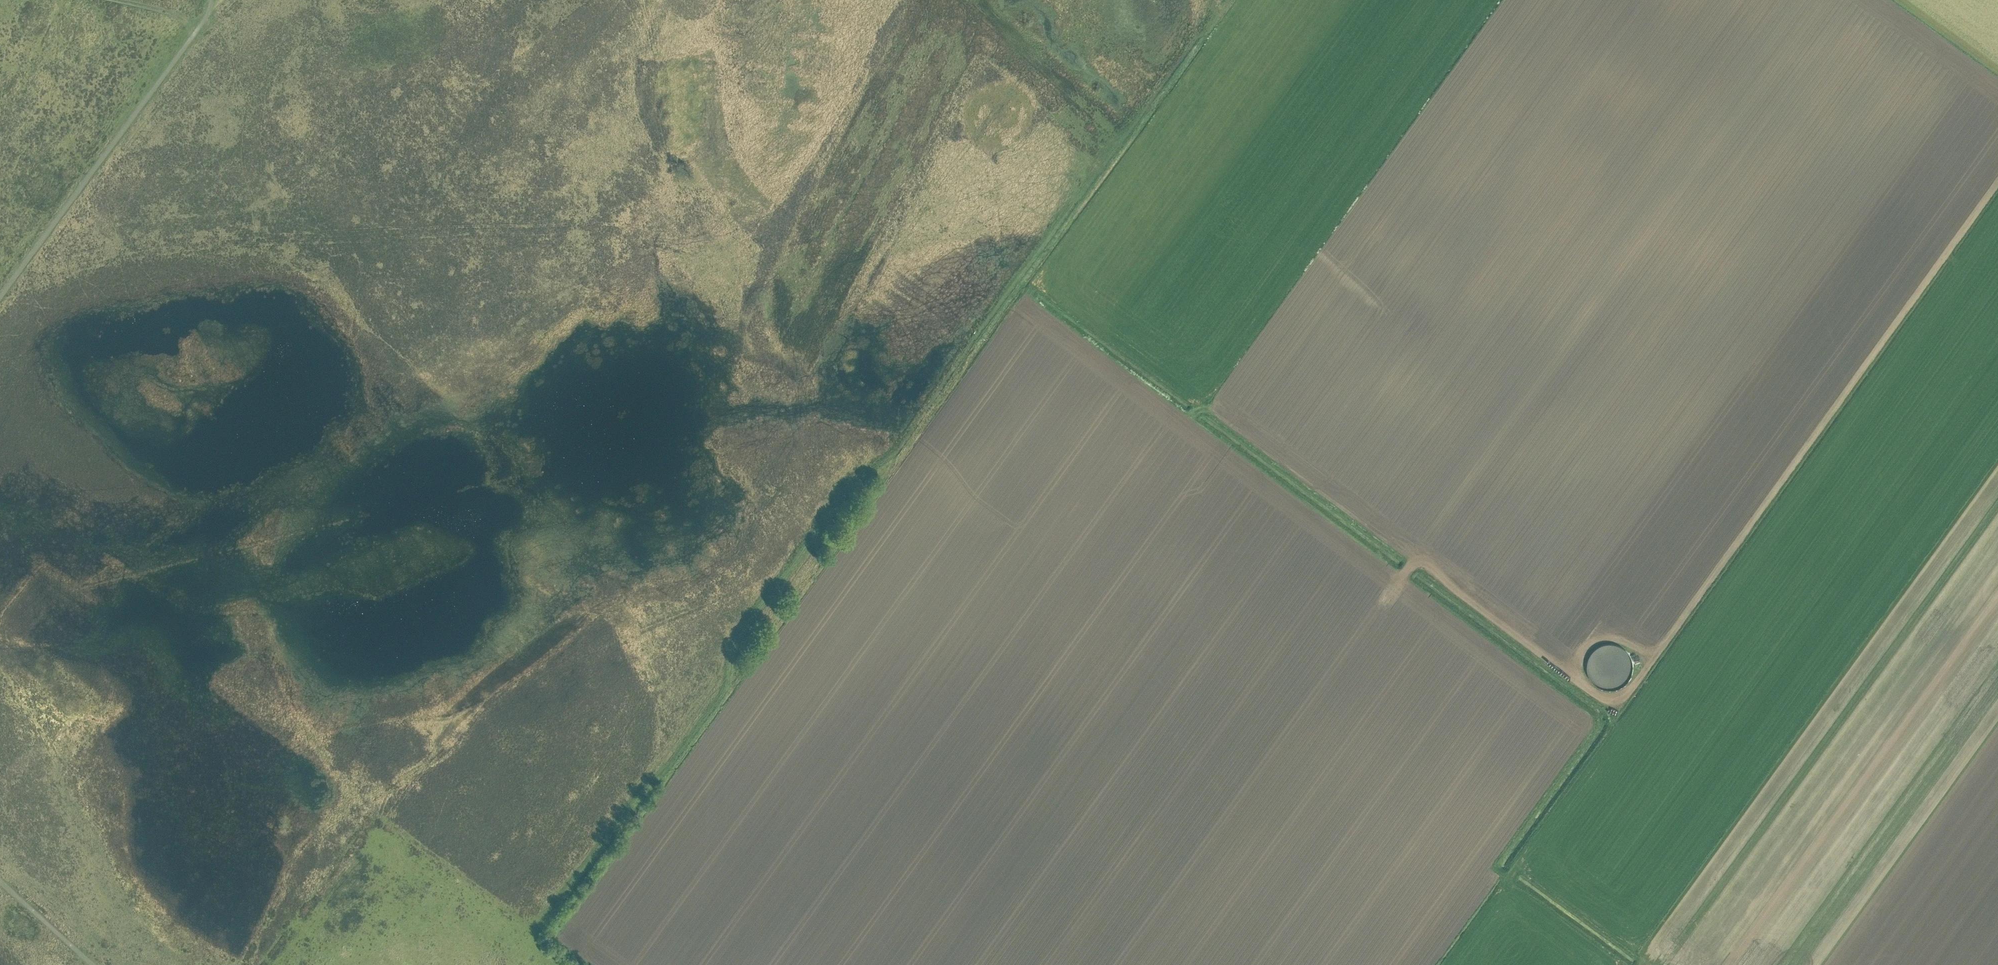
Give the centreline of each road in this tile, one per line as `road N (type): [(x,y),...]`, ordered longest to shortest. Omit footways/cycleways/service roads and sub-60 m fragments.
road 1 (track): [(1627,693),(1997,179)]
road 2 (track): [(1658,649),(1605,637),(1586,647),(1583,683),(1607,699),(1627,693)]

